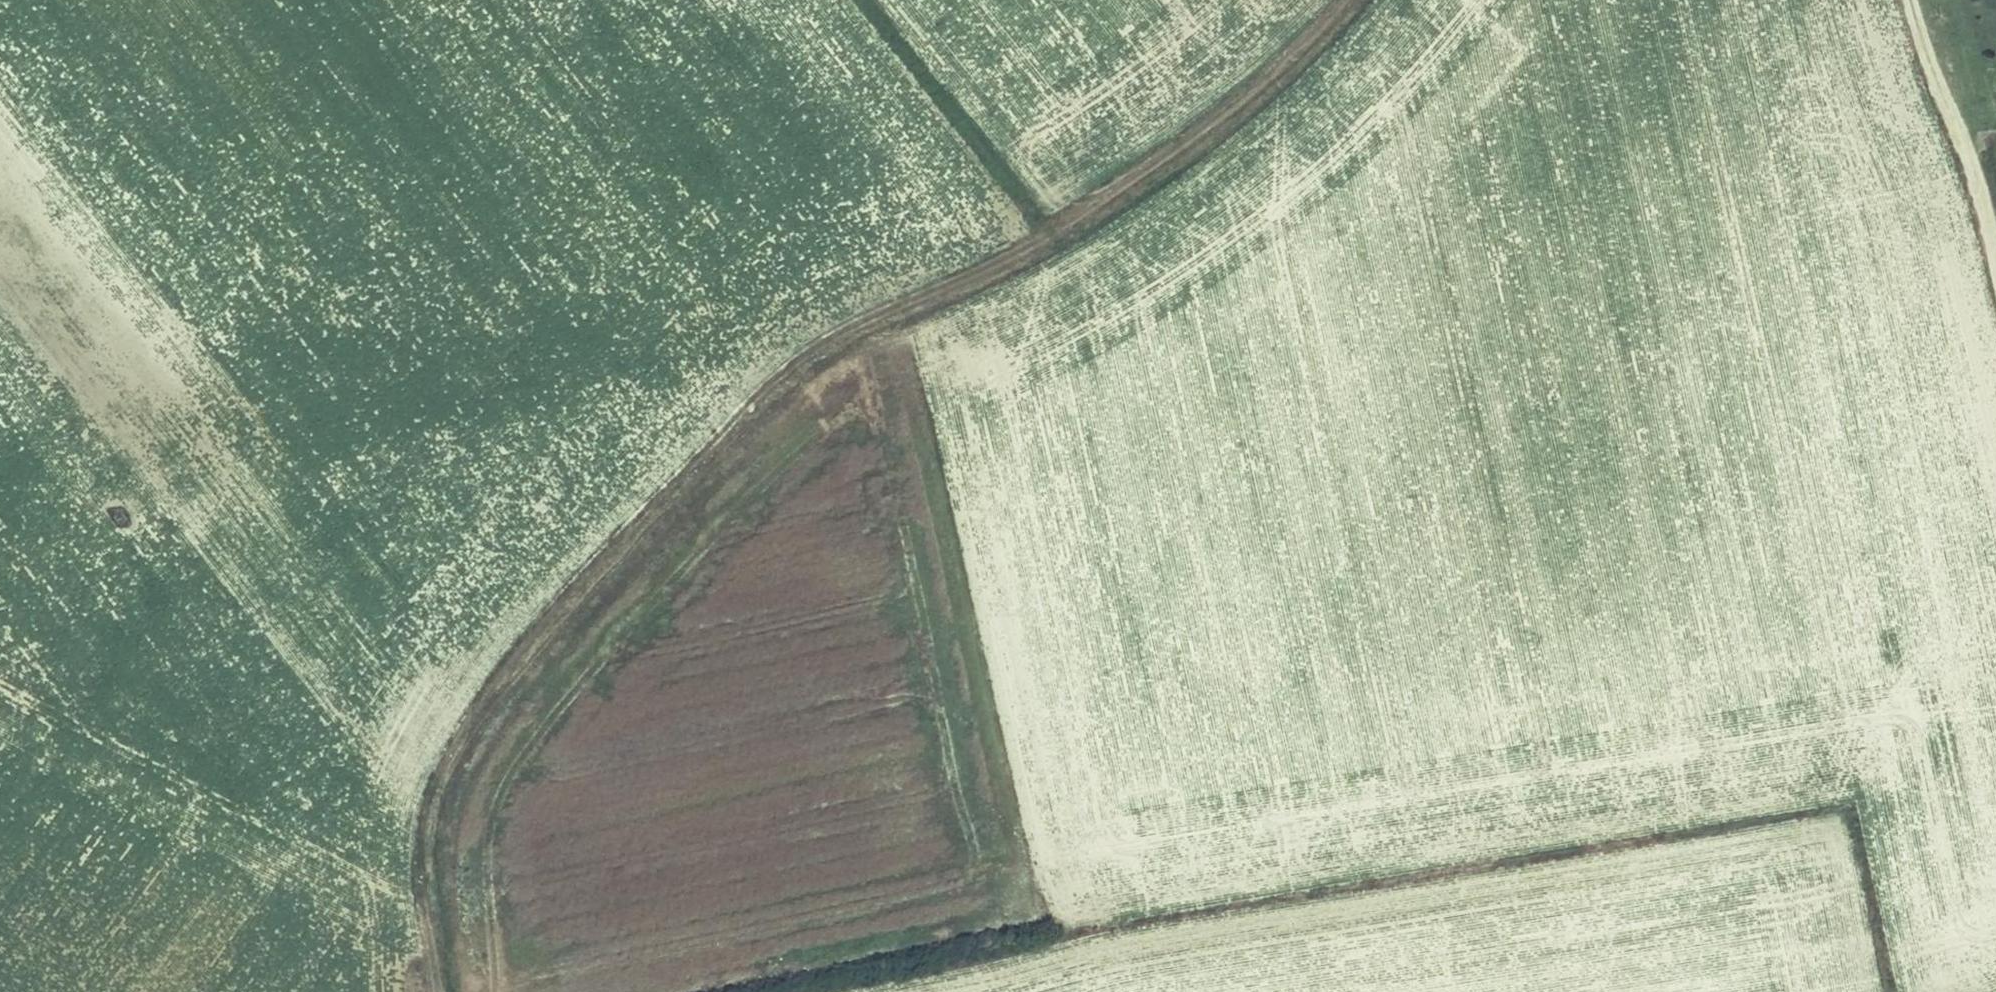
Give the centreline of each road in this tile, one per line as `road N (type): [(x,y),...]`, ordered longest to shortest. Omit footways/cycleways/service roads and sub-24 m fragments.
road 1 (track): [(434,991),(433,890),(456,772),(568,618),(869,343),(1154,182),(1301,65),(1357,0)]
road 2 (track): [(1995,268),(1974,175),(1913,0)]

